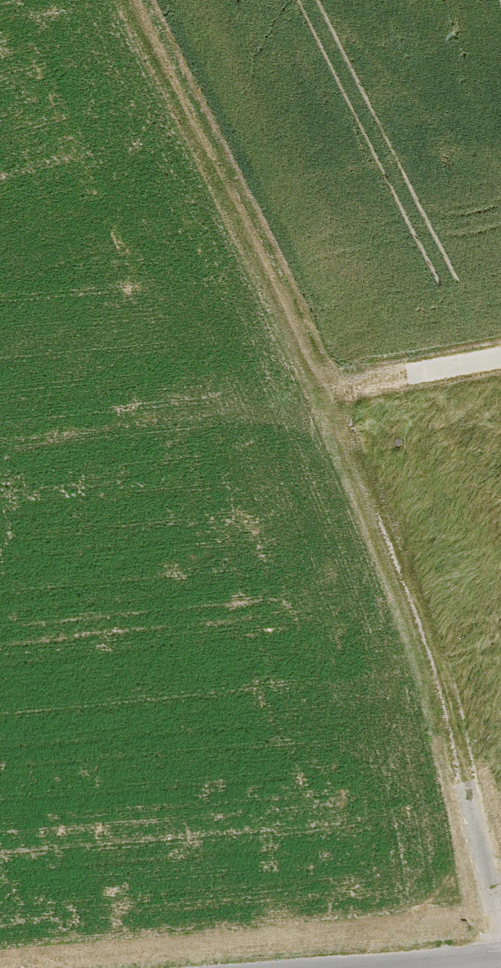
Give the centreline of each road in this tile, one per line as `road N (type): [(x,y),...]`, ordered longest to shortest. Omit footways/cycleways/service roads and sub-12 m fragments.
road 1 (track): [(500,938),(426,678),(322,382),(500,352)]
road 2 (track): [(322,382),(136,0)]

